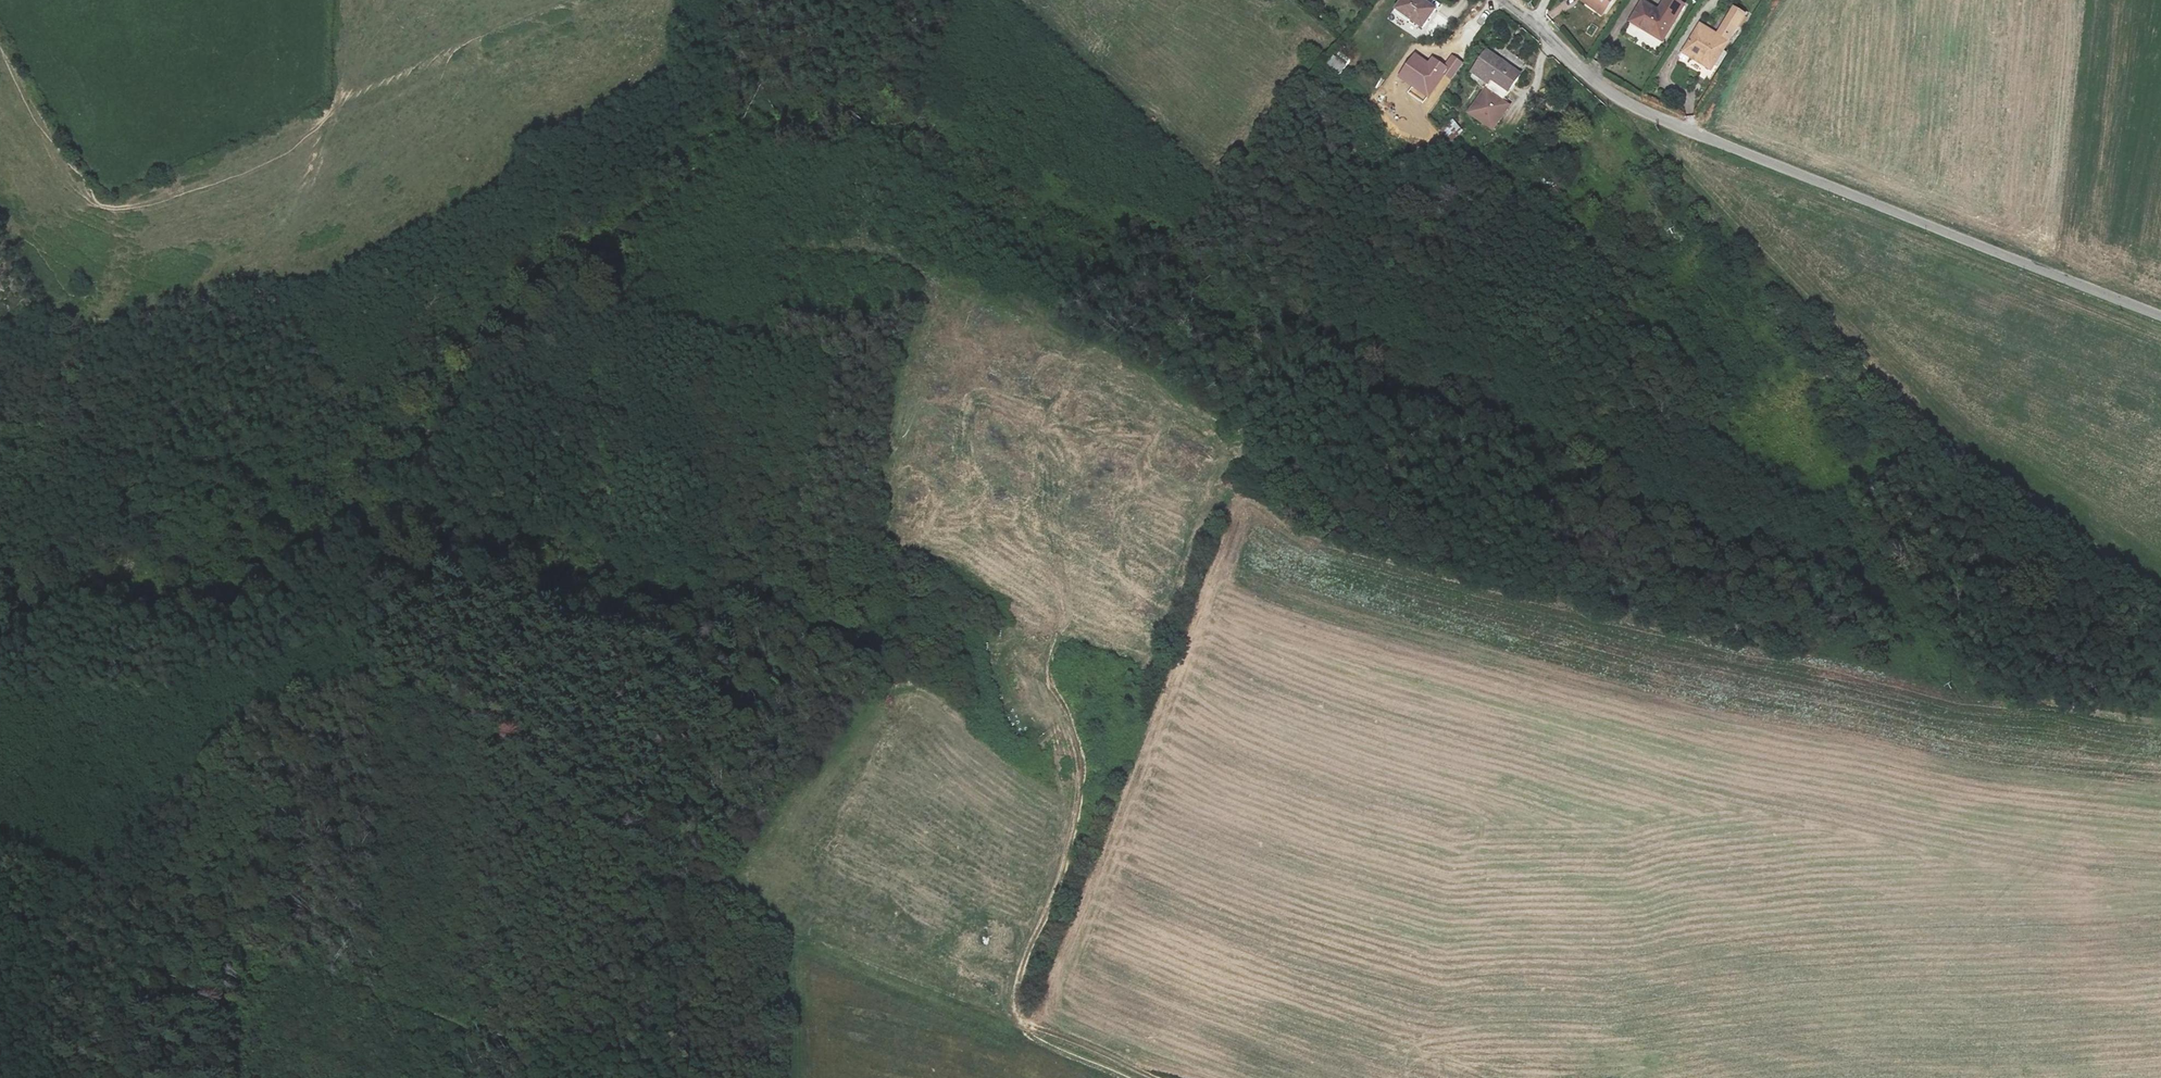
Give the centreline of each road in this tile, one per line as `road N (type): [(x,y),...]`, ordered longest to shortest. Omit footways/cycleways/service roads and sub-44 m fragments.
road 1 (track): [(119,869),(148,810),(202,756),(263,714),(296,694),(387,684),(491,730),(538,795),(596,845),(685,896),(787,941)]
road 2 (unclassified): [(2160,317),(1613,95),(1505,0)]
road 3 (track): [(787,941),(834,951),(1155,1077)]
road 4 (track): [(1023,1024),(1017,986),(1079,817),(1083,763),(1070,714)]

